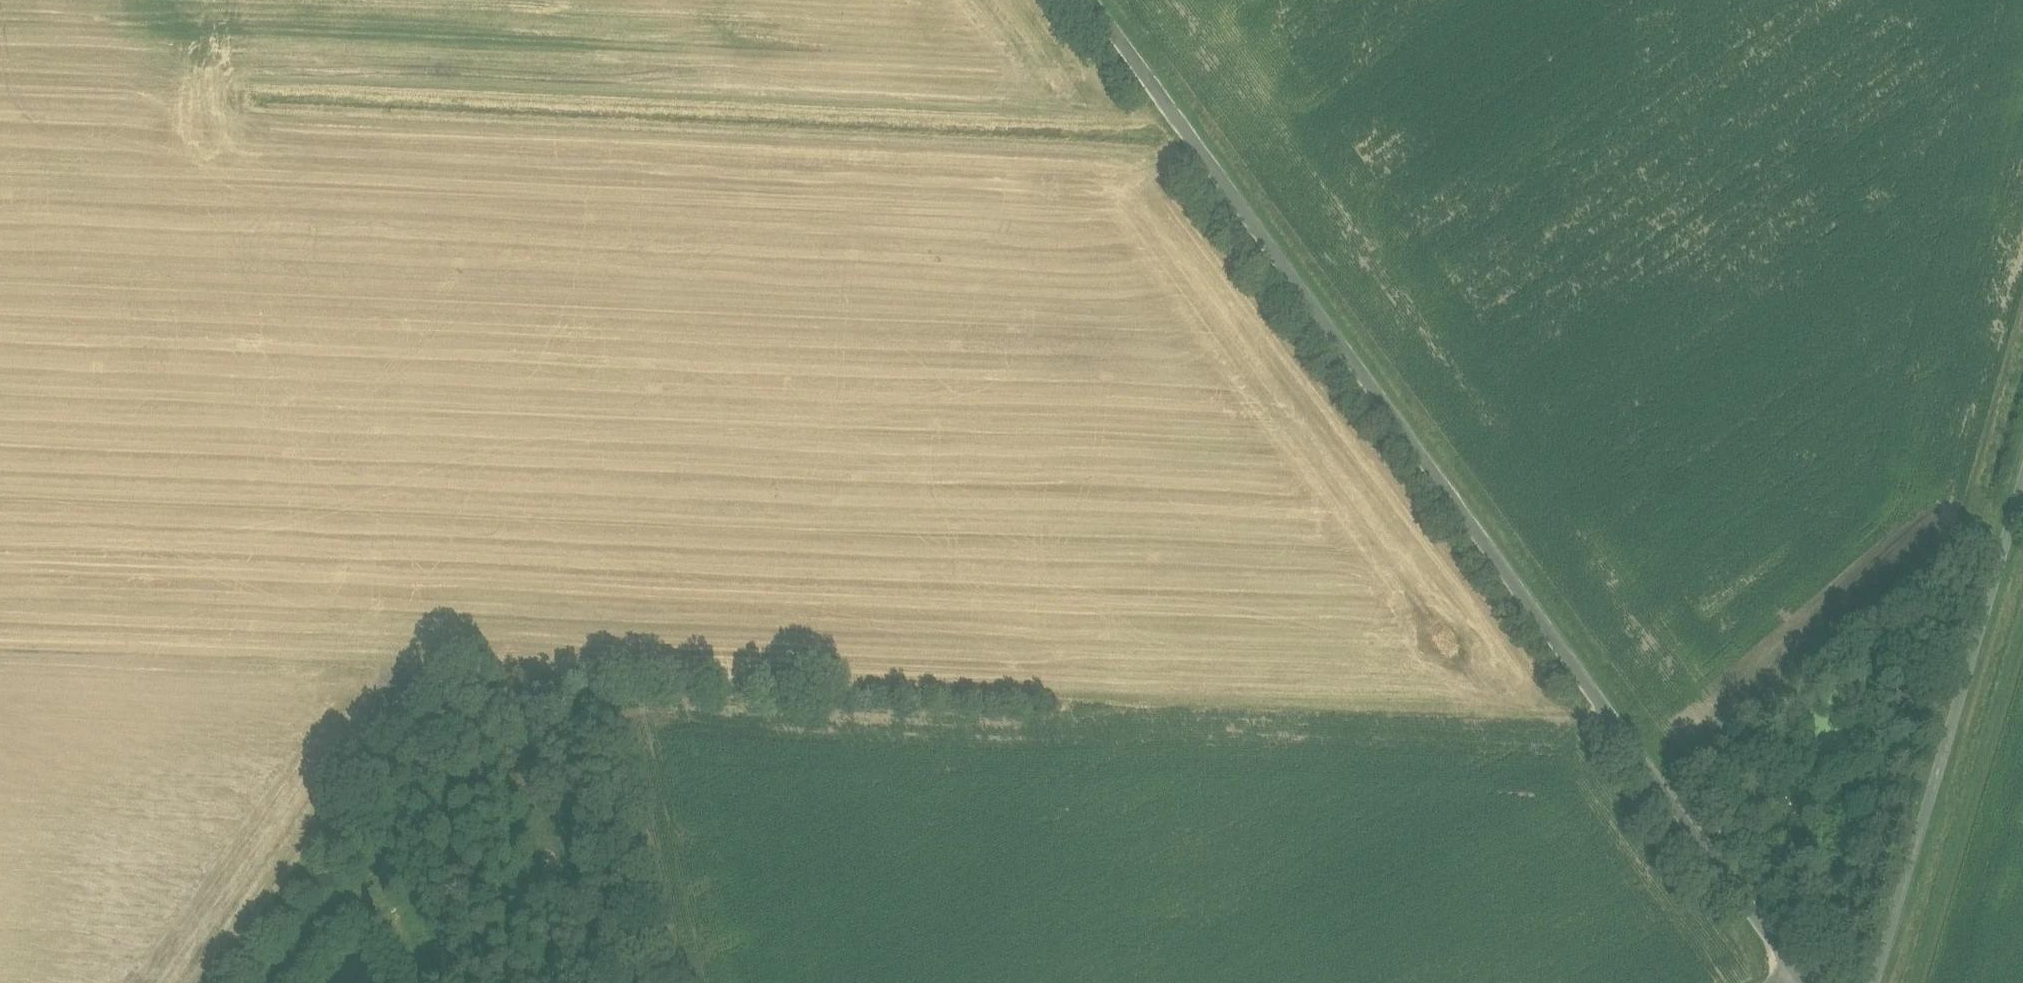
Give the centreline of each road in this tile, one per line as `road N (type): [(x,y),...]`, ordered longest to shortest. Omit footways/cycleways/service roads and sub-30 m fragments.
road 1 (unclassified): [(1091,0),(1798,973)]
road 2 (unclassified): [(2022,479),(1874,982)]

